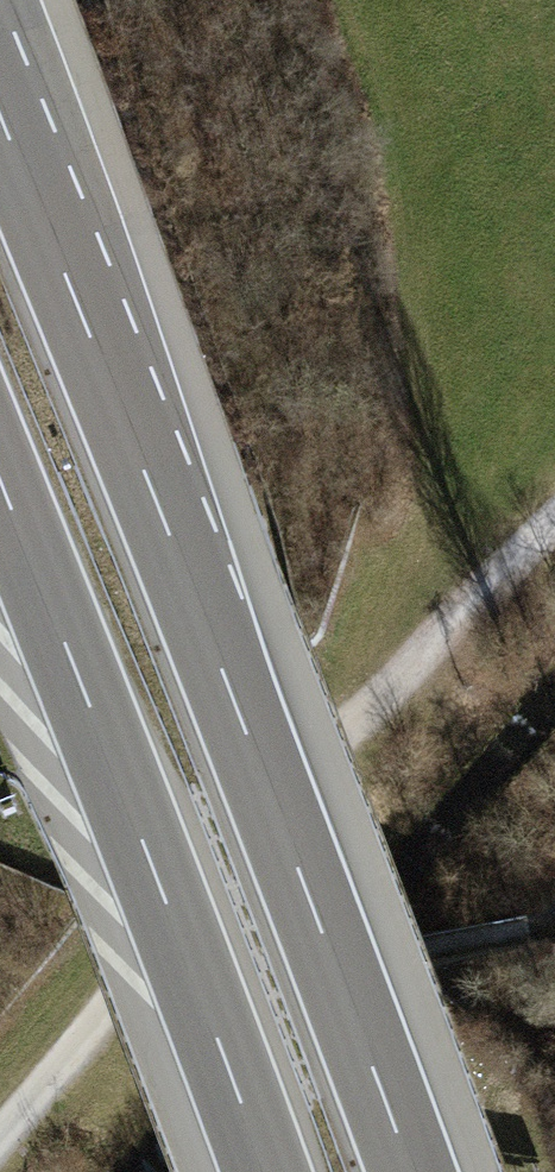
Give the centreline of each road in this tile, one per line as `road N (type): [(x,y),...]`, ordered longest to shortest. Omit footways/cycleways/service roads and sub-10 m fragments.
road 1 (motorway): [(414,1171),(243,715),(0,115)]
road 2 (track): [(554,530),(347,728),(0,1140)]
road 3 (motorway): [(0,482),(267,1171)]
road 4 (track): [(237,1171),(431,957),(544,927),(554,916)]

